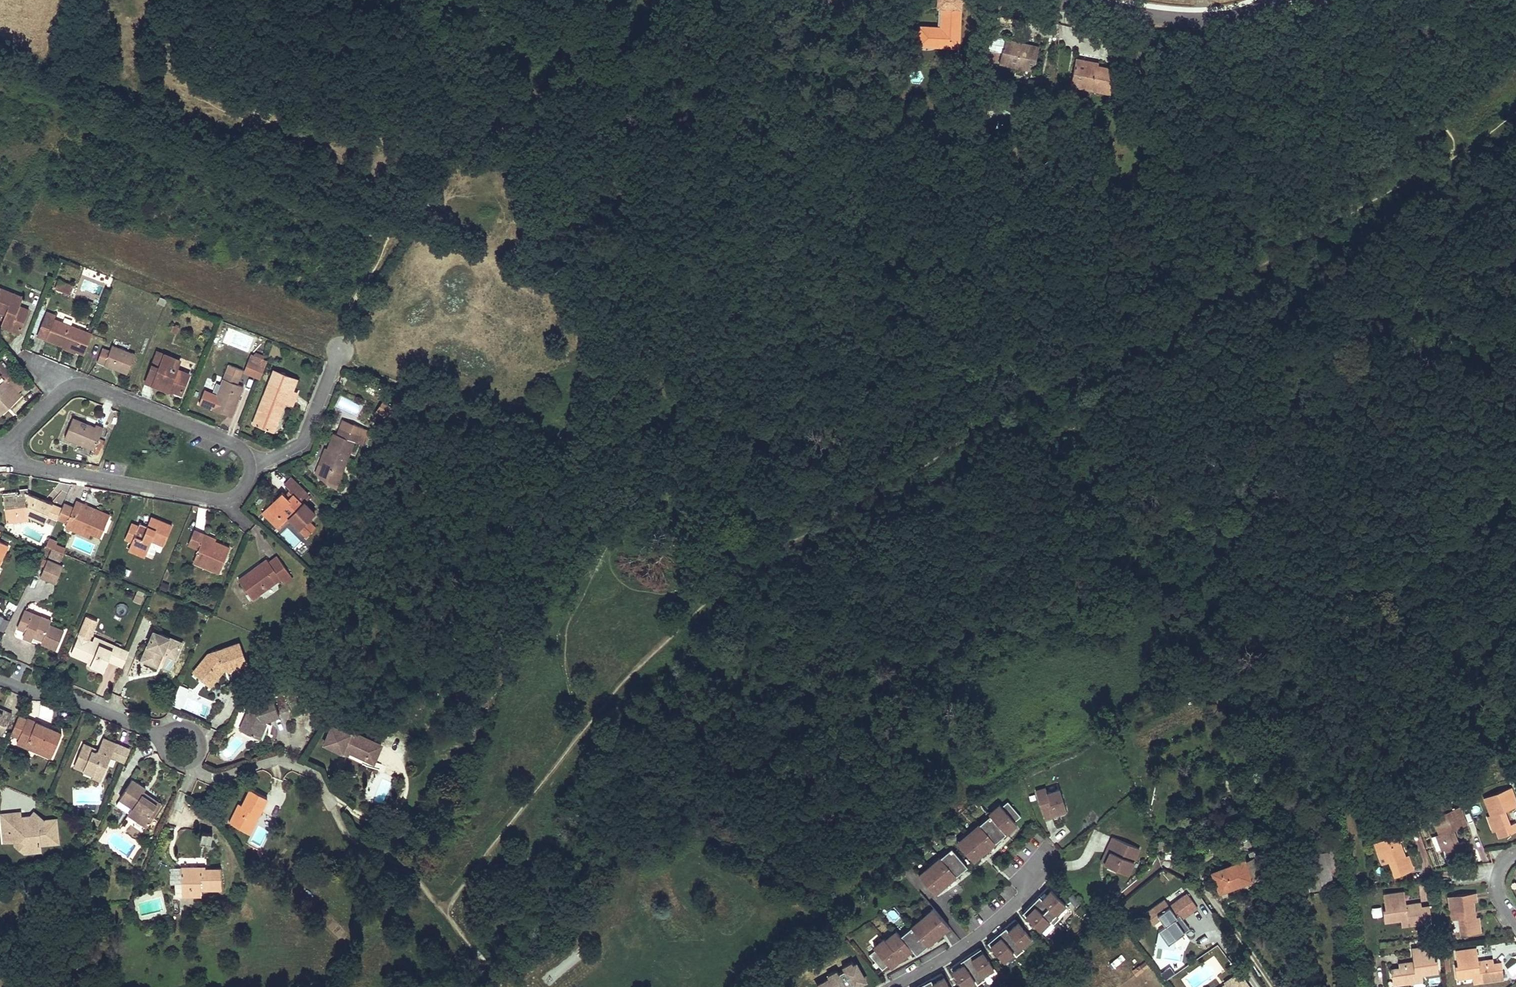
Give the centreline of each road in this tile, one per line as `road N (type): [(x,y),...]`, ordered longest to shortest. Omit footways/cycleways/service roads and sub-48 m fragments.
road 1 (track): [(1459,158),(1040,392),(717,587),(603,708),(442,903)]
road 2 (residential): [(0,460),(222,500),(243,490),(249,465)]
road 3 (residential): [(249,465),(231,442),(90,386),(71,386)]
road 4 (residential): [(895,986),(982,935),(1049,863)]
road 5 (residential): [(0,679),(163,737)]
road 6 (residential): [(1109,0),(1158,18),(1194,20),(1229,18),(1260,0)]
road 7 (residential): [(249,465),(294,448),(340,351)]

